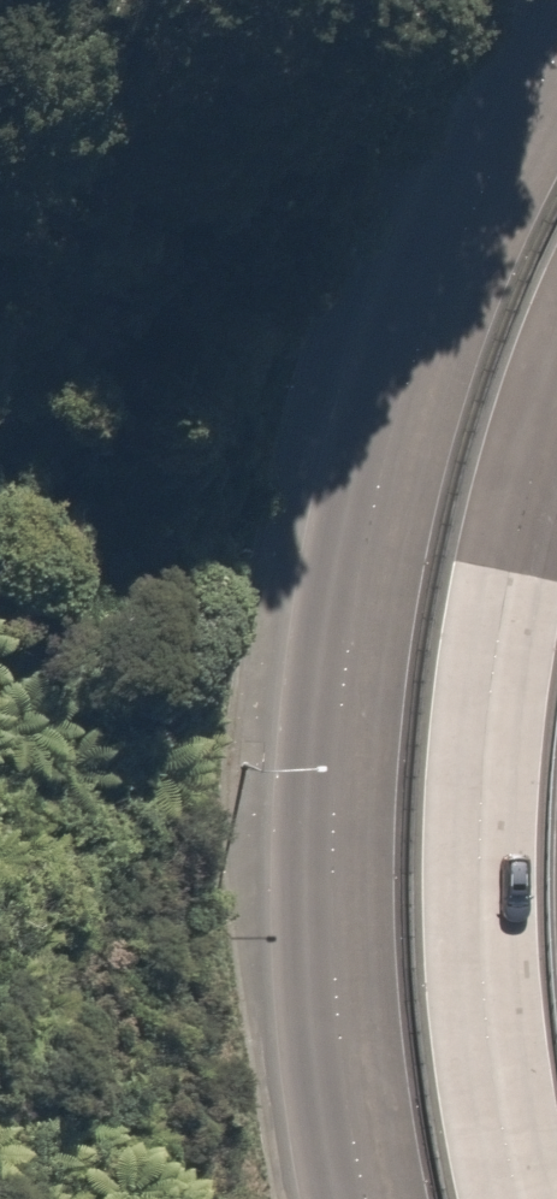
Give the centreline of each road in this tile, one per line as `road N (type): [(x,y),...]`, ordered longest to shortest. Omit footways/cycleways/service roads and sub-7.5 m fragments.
road 1 (secondary): [(363,1198),(332,1068),(328,889),(340,714),(375,491),(452,238),(556,61)]
road 2 (secondary): [(556,396),(524,485),(489,707),(474,874),(488,1044),(519,1198)]

